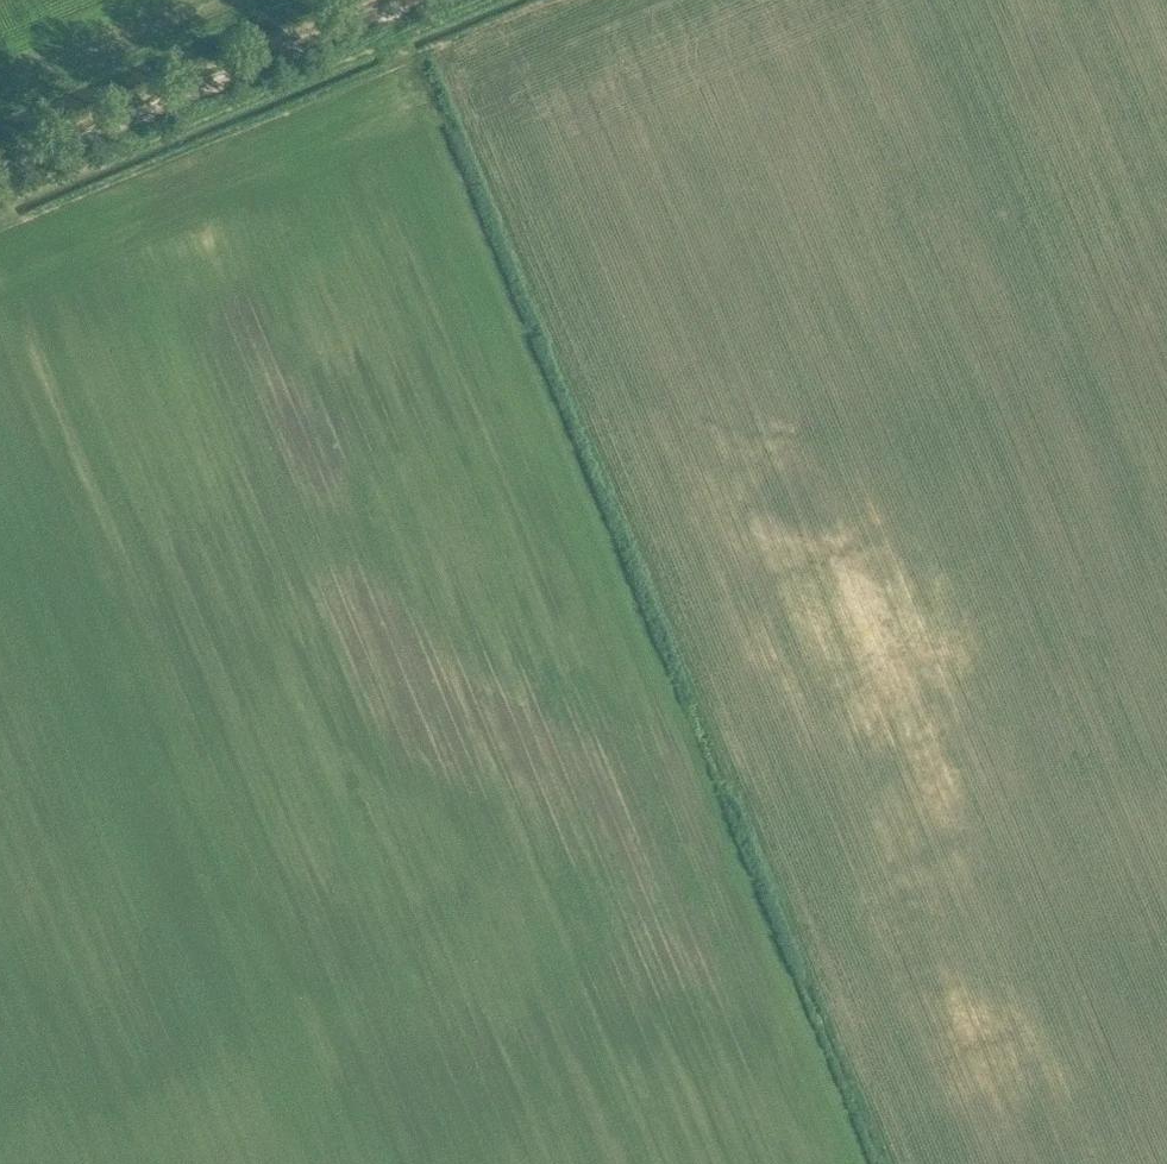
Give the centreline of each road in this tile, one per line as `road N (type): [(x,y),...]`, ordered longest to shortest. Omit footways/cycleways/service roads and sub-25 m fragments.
road 1 (track): [(412,0),(0,170)]

